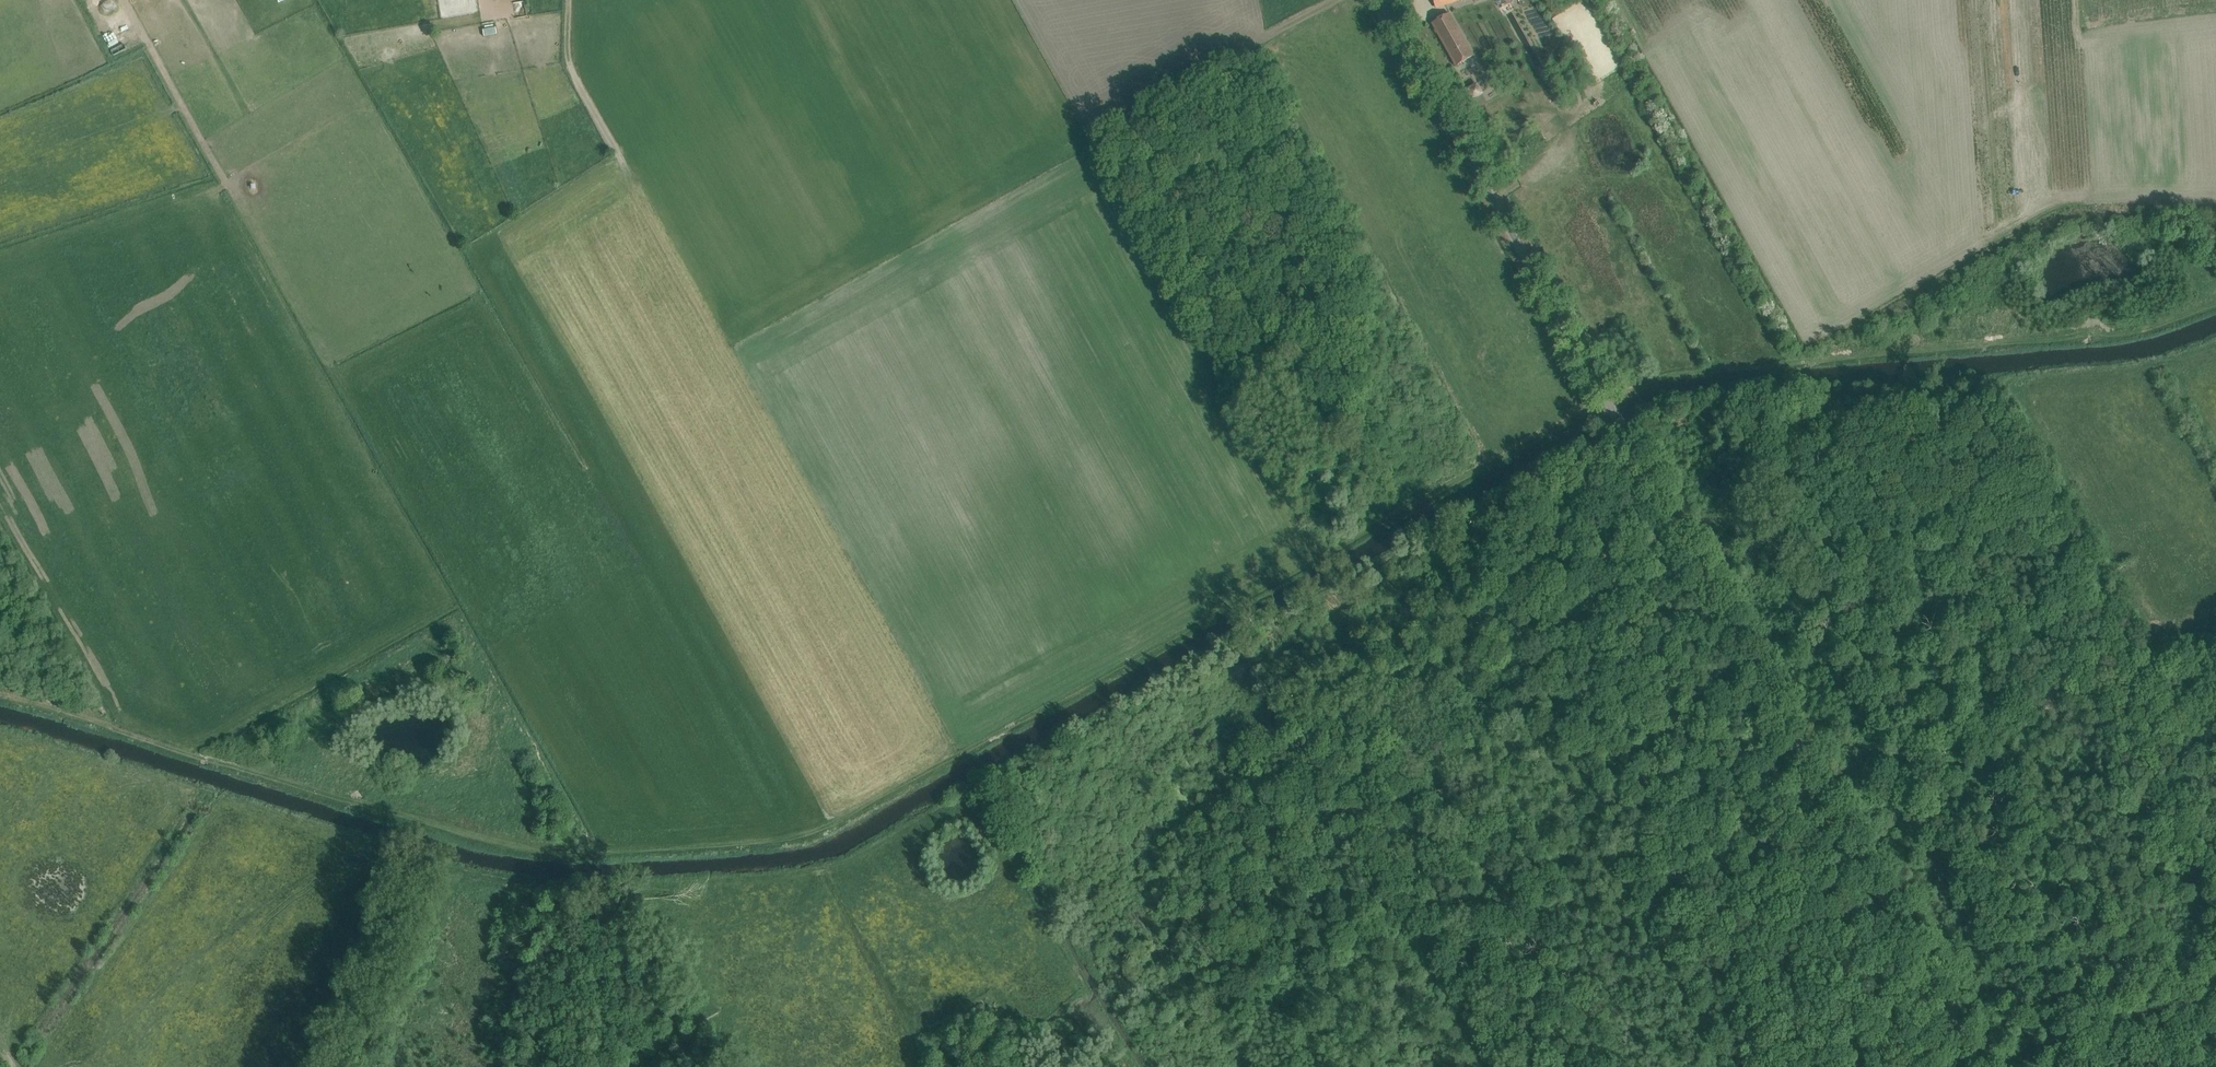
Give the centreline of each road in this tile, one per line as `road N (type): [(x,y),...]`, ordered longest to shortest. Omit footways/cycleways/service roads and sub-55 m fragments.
road 1 (unclassified): [(1983,1066),(1381,0)]

